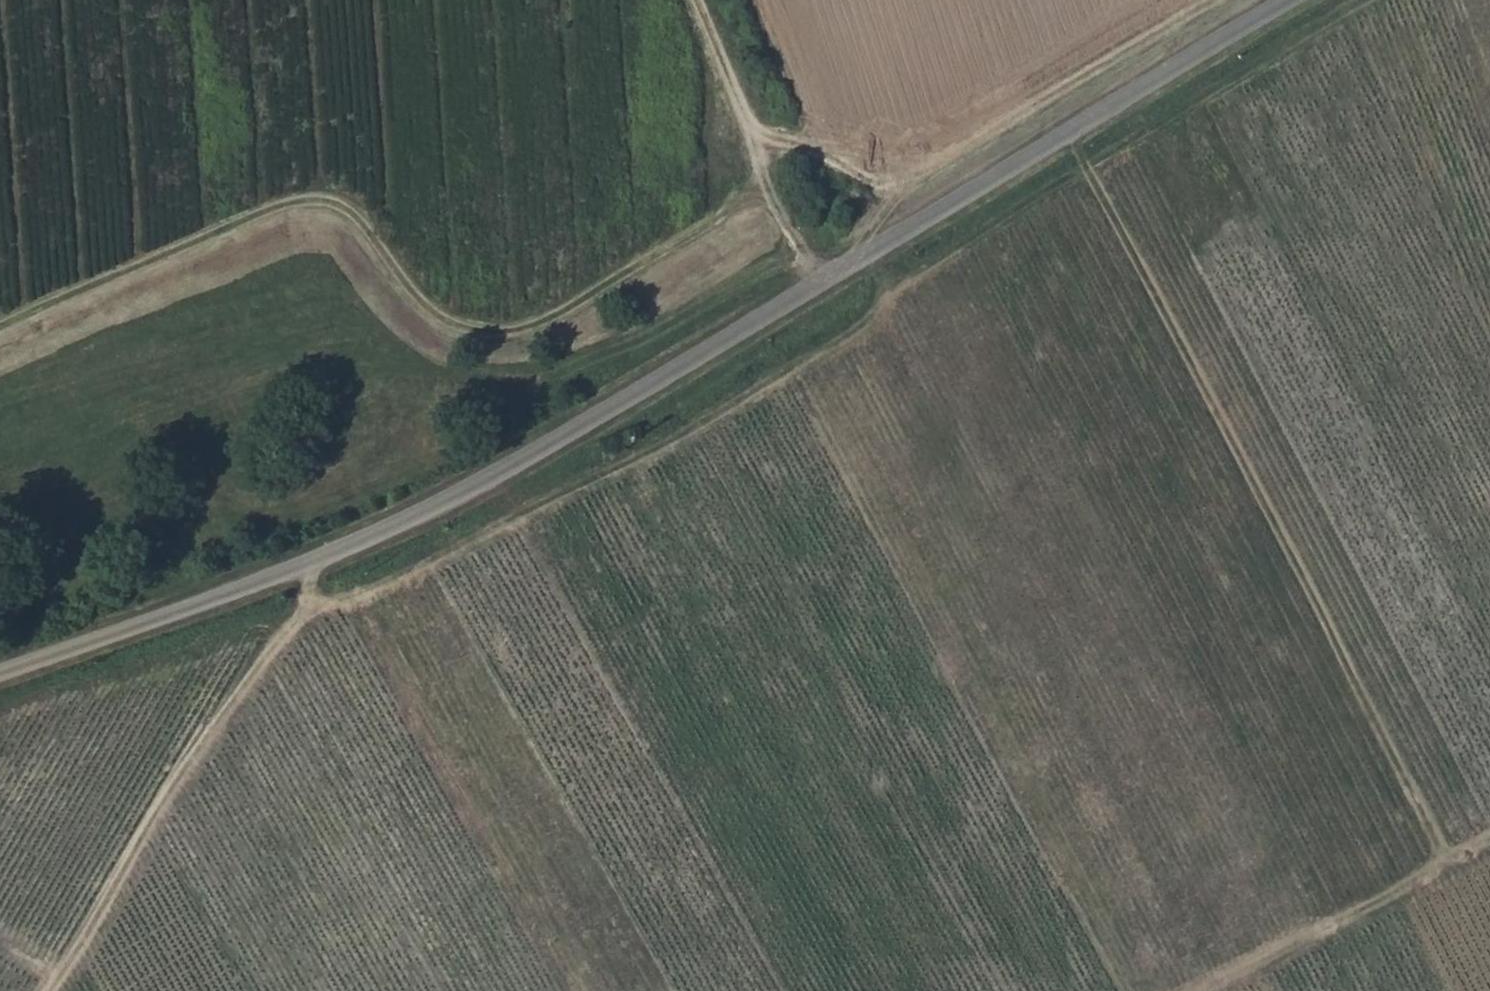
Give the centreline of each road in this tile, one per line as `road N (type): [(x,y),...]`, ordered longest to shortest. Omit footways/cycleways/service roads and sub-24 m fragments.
road 1 (track): [(0,325),(278,198),(357,199),(450,332),(538,335),(786,179),(837,270)]
road 2 (track): [(46,990),(217,717),(305,609),(312,564)]
road 3 (track): [(786,179),(710,0)]

